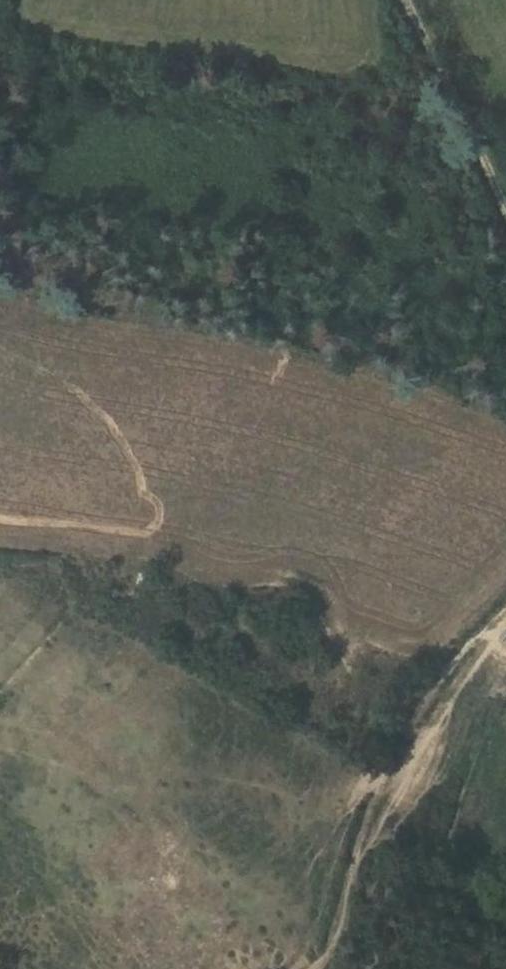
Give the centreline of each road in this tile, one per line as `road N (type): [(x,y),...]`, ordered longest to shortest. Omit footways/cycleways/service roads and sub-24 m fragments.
road 1 (track): [(412,0),(505,206)]

